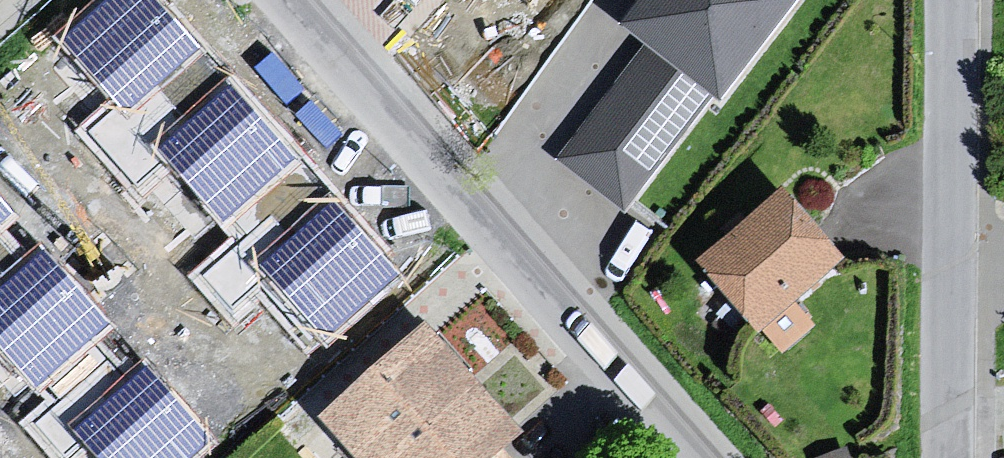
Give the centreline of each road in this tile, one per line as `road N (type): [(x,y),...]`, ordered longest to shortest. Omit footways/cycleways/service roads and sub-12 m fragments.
road 1 (residential): [(692,457),(286,0)]
road 2 (residential): [(949,457),(953,0)]

